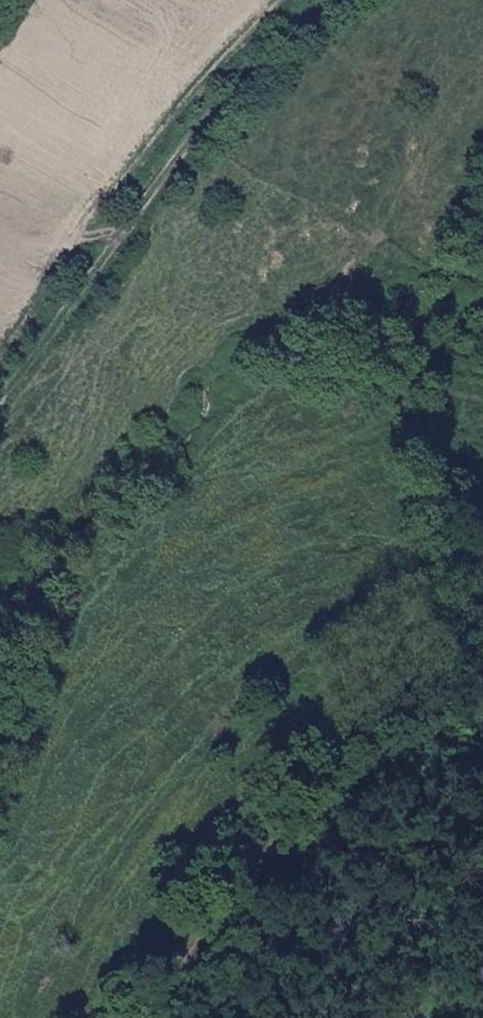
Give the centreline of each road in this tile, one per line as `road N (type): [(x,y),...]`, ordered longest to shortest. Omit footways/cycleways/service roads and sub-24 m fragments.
road 1 (track): [(0,414),(138,230),(355,0)]
road 2 (track): [(114,1017),(156,949),(387,753),(482,712)]

